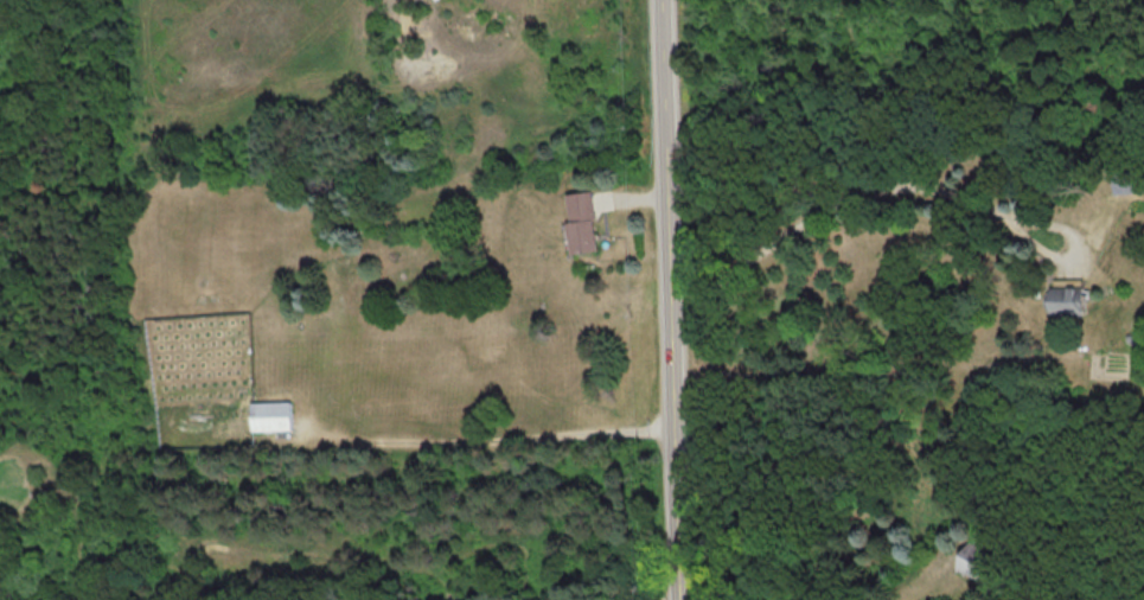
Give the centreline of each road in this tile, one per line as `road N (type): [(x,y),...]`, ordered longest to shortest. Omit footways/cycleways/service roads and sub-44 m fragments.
road 1 (tertiary): [(668,0),(685,599)]

